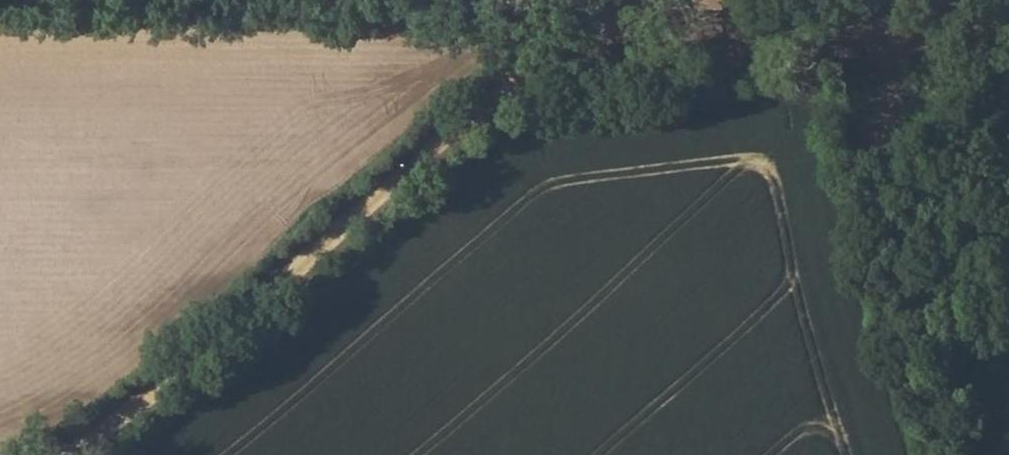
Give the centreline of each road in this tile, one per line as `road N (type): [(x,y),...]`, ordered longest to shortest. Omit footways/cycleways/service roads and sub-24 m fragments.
road 1 (track): [(671,0),(573,37),(157,408),(62,454)]
road 2 (unclassified): [(279,0),(0,2)]

